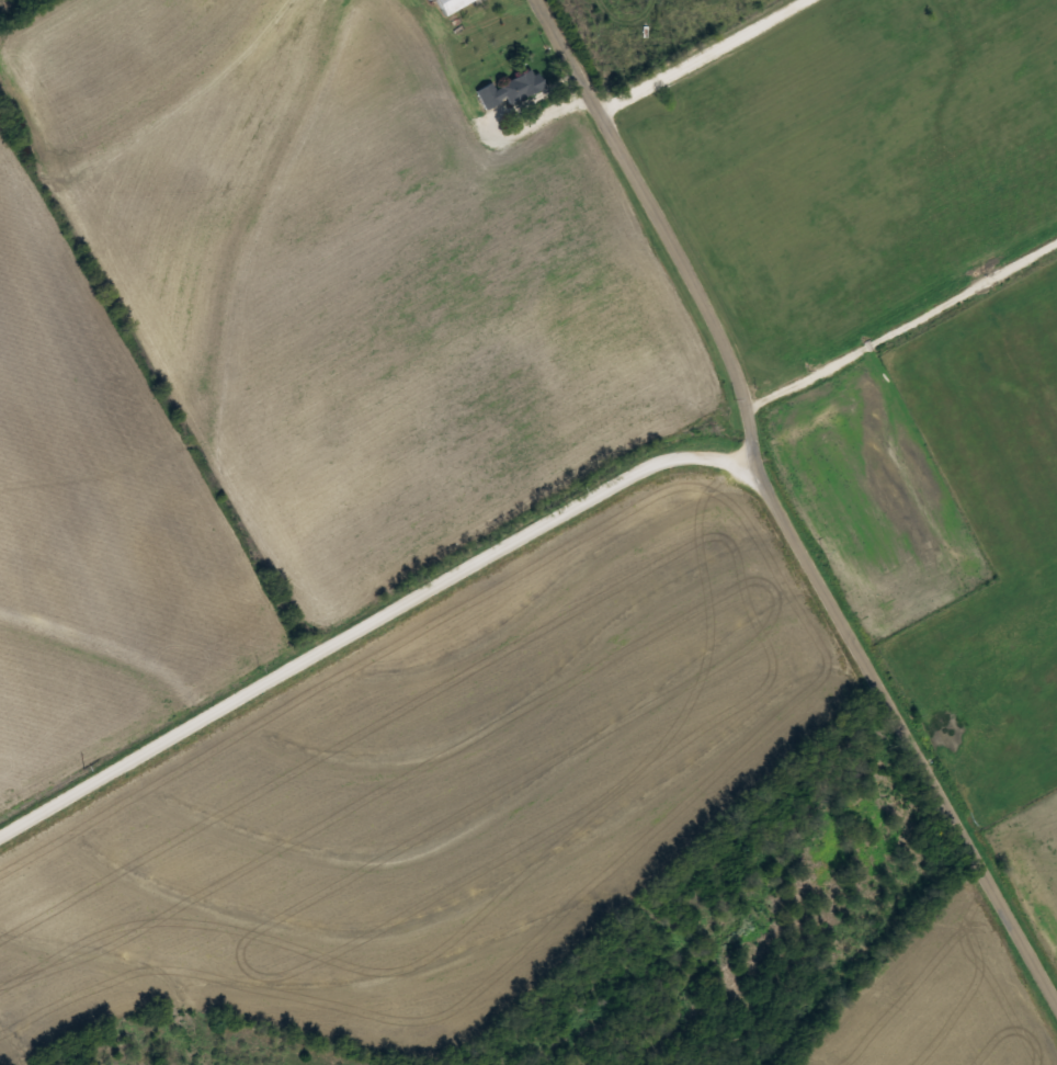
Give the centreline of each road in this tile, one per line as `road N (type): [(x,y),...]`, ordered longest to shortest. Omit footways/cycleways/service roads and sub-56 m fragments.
road 1 (residential): [(539,0),(734,359),(752,465),(1056,999)]
road 2 (residential): [(0,838),(660,462),(690,455),(752,465)]

